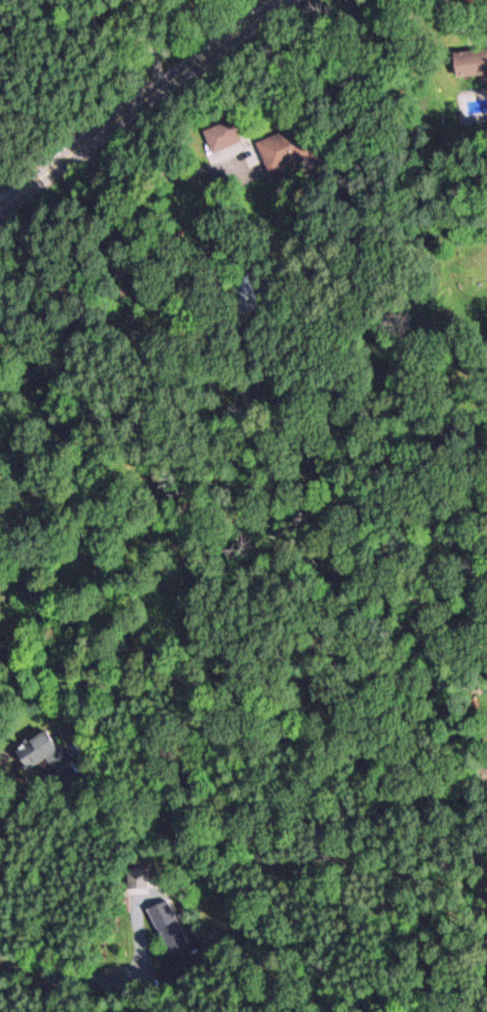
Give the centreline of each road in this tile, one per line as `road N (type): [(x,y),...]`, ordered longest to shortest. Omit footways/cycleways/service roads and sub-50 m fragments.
road 1 (secondary): [(0,213),(288,0)]
road 2 (residential): [(140,907),(140,976),(37,966),(0,944)]

